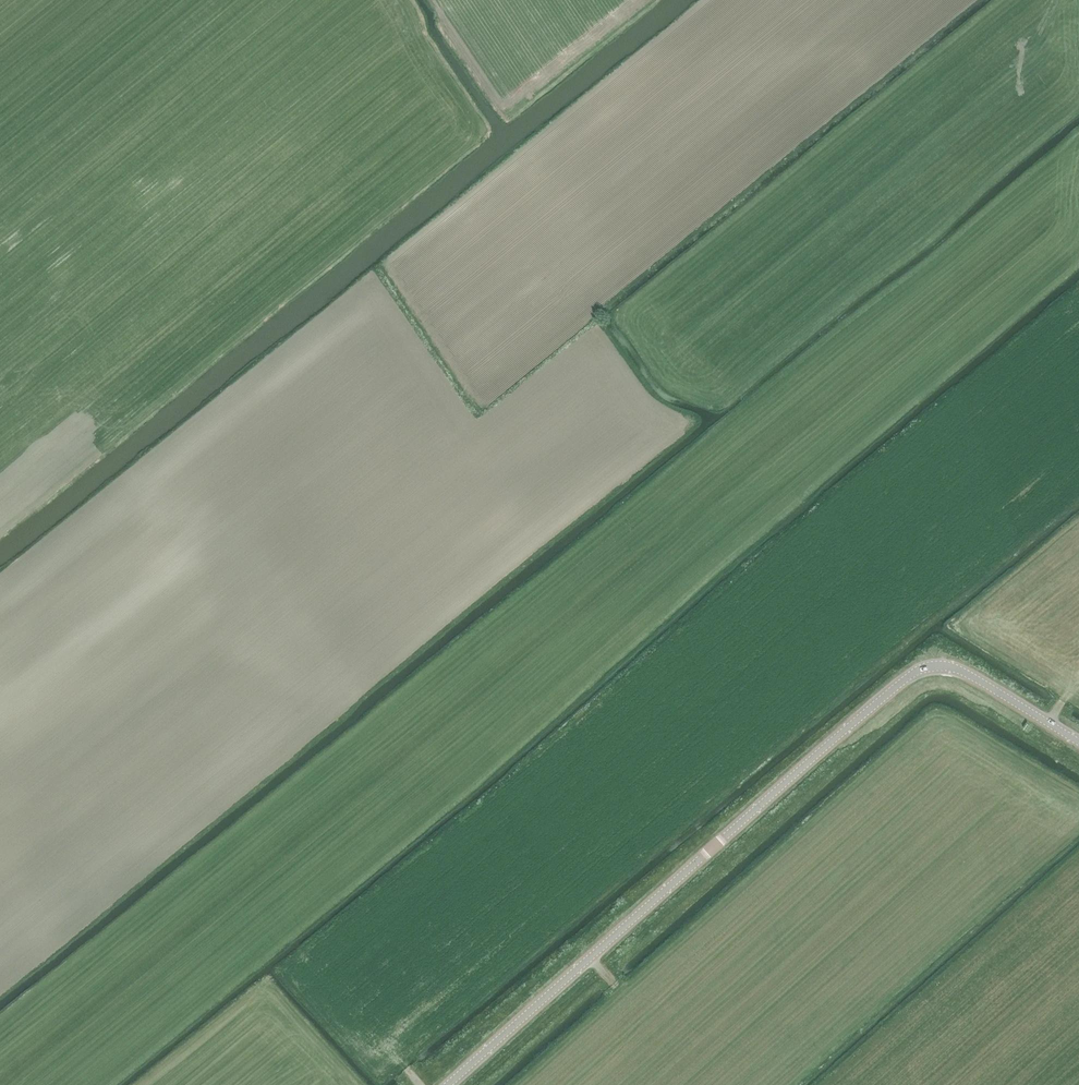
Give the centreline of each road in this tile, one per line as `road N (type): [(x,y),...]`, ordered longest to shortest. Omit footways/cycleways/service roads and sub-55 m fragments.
road 1 (tertiary): [(1078,743),(960,670),(917,671),(448,1084)]

